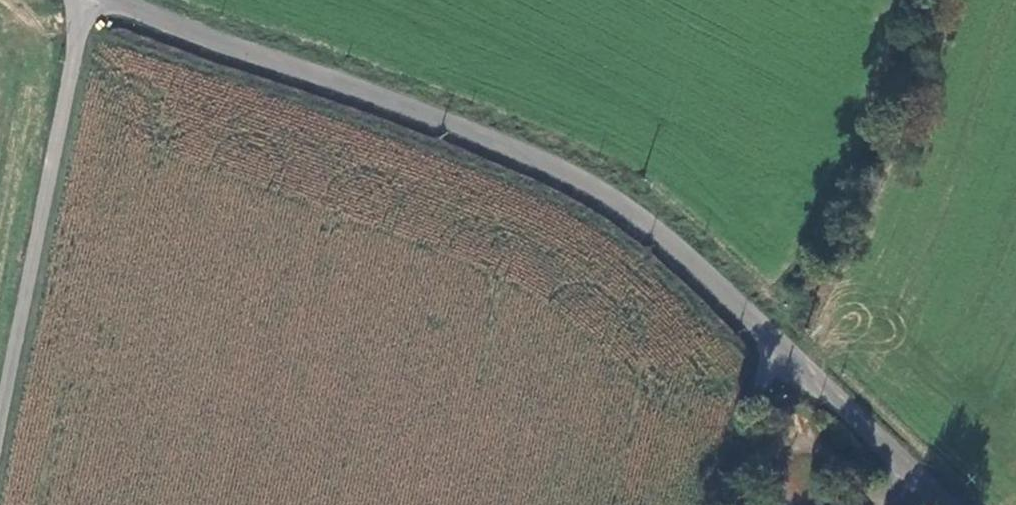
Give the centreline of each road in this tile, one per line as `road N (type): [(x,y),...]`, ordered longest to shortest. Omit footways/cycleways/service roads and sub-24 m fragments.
road 1 (unclassified): [(118,0),(175,29),(416,108),(574,178),(649,225),(781,345)]
road 2 (unclassified): [(84,0),(0,424)]
road 3 (unclassified): [(781,345),(948,504)]
road 4 (unclassified): [(781,345),(717,504)]

